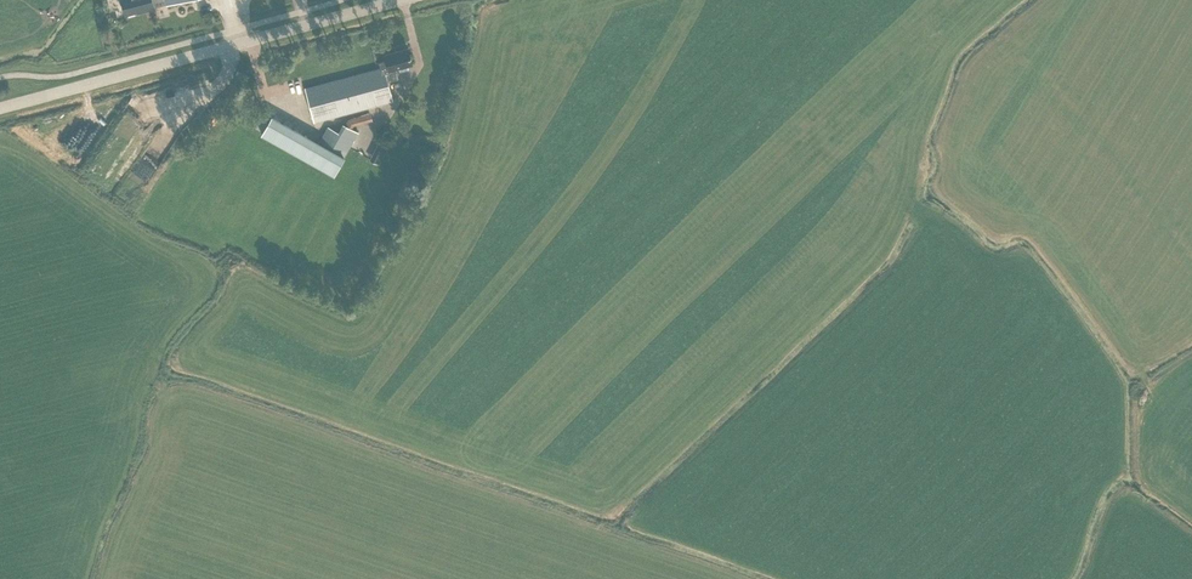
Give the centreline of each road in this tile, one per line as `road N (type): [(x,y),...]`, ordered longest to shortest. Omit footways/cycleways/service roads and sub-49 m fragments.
road 1 (tertiary): [(0,109),(403,0)]

